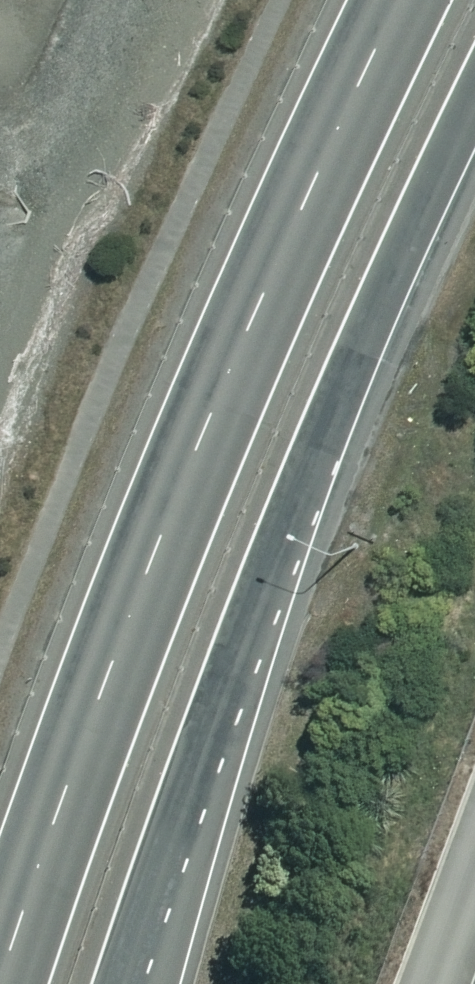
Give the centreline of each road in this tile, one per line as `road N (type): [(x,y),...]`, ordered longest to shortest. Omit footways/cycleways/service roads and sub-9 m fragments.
road 1 (trunk): [(6,983),(58,813),(182,489),(314,182),(404,0)]
road 2 (trunk): [(474,79),(380,281),(259,581),(126,950)]

